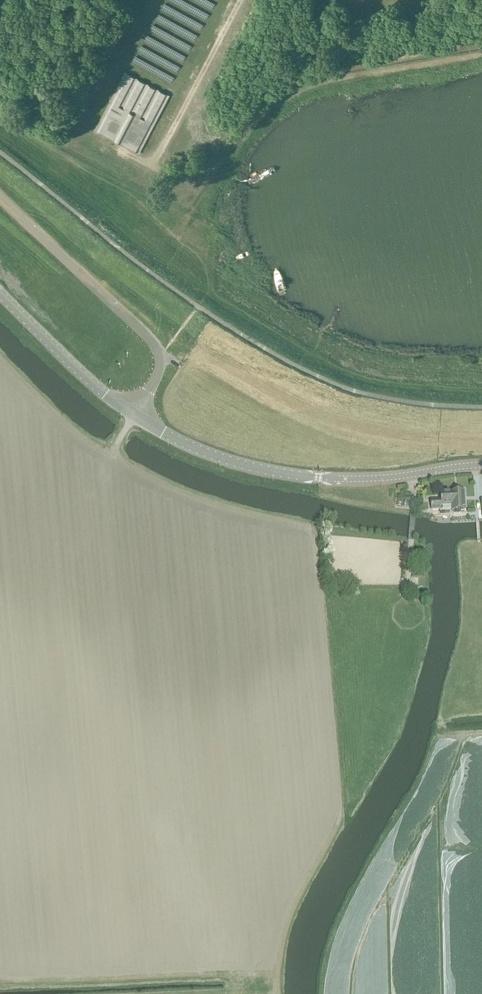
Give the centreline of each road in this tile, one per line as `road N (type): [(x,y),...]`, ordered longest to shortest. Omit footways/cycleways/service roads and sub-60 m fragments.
road 1 (tertiary): [(481,464),(331,478),(197,449),(102,389),(0,292)]

